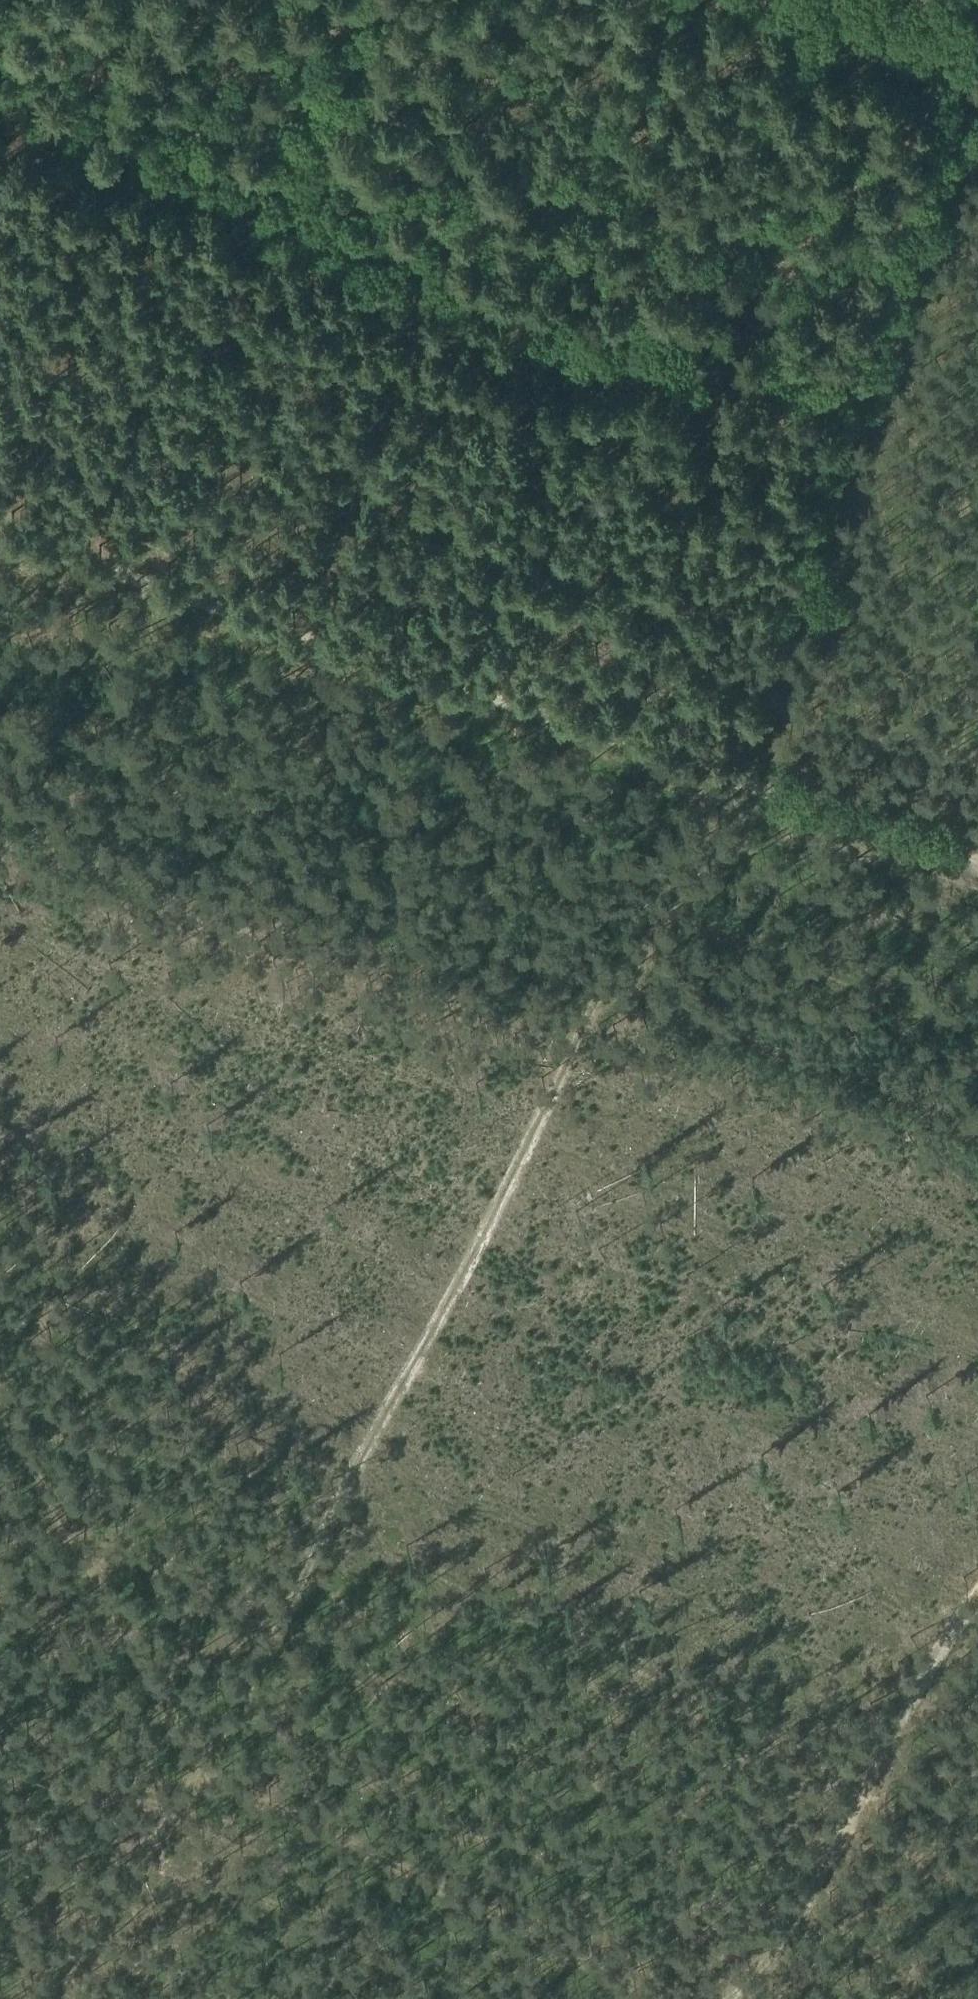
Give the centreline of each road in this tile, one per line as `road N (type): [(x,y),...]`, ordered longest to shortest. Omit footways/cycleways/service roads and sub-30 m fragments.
road 1 (track): [(0,533),(977,861)]
road 2 (track): [(977,104),(721,0)]

